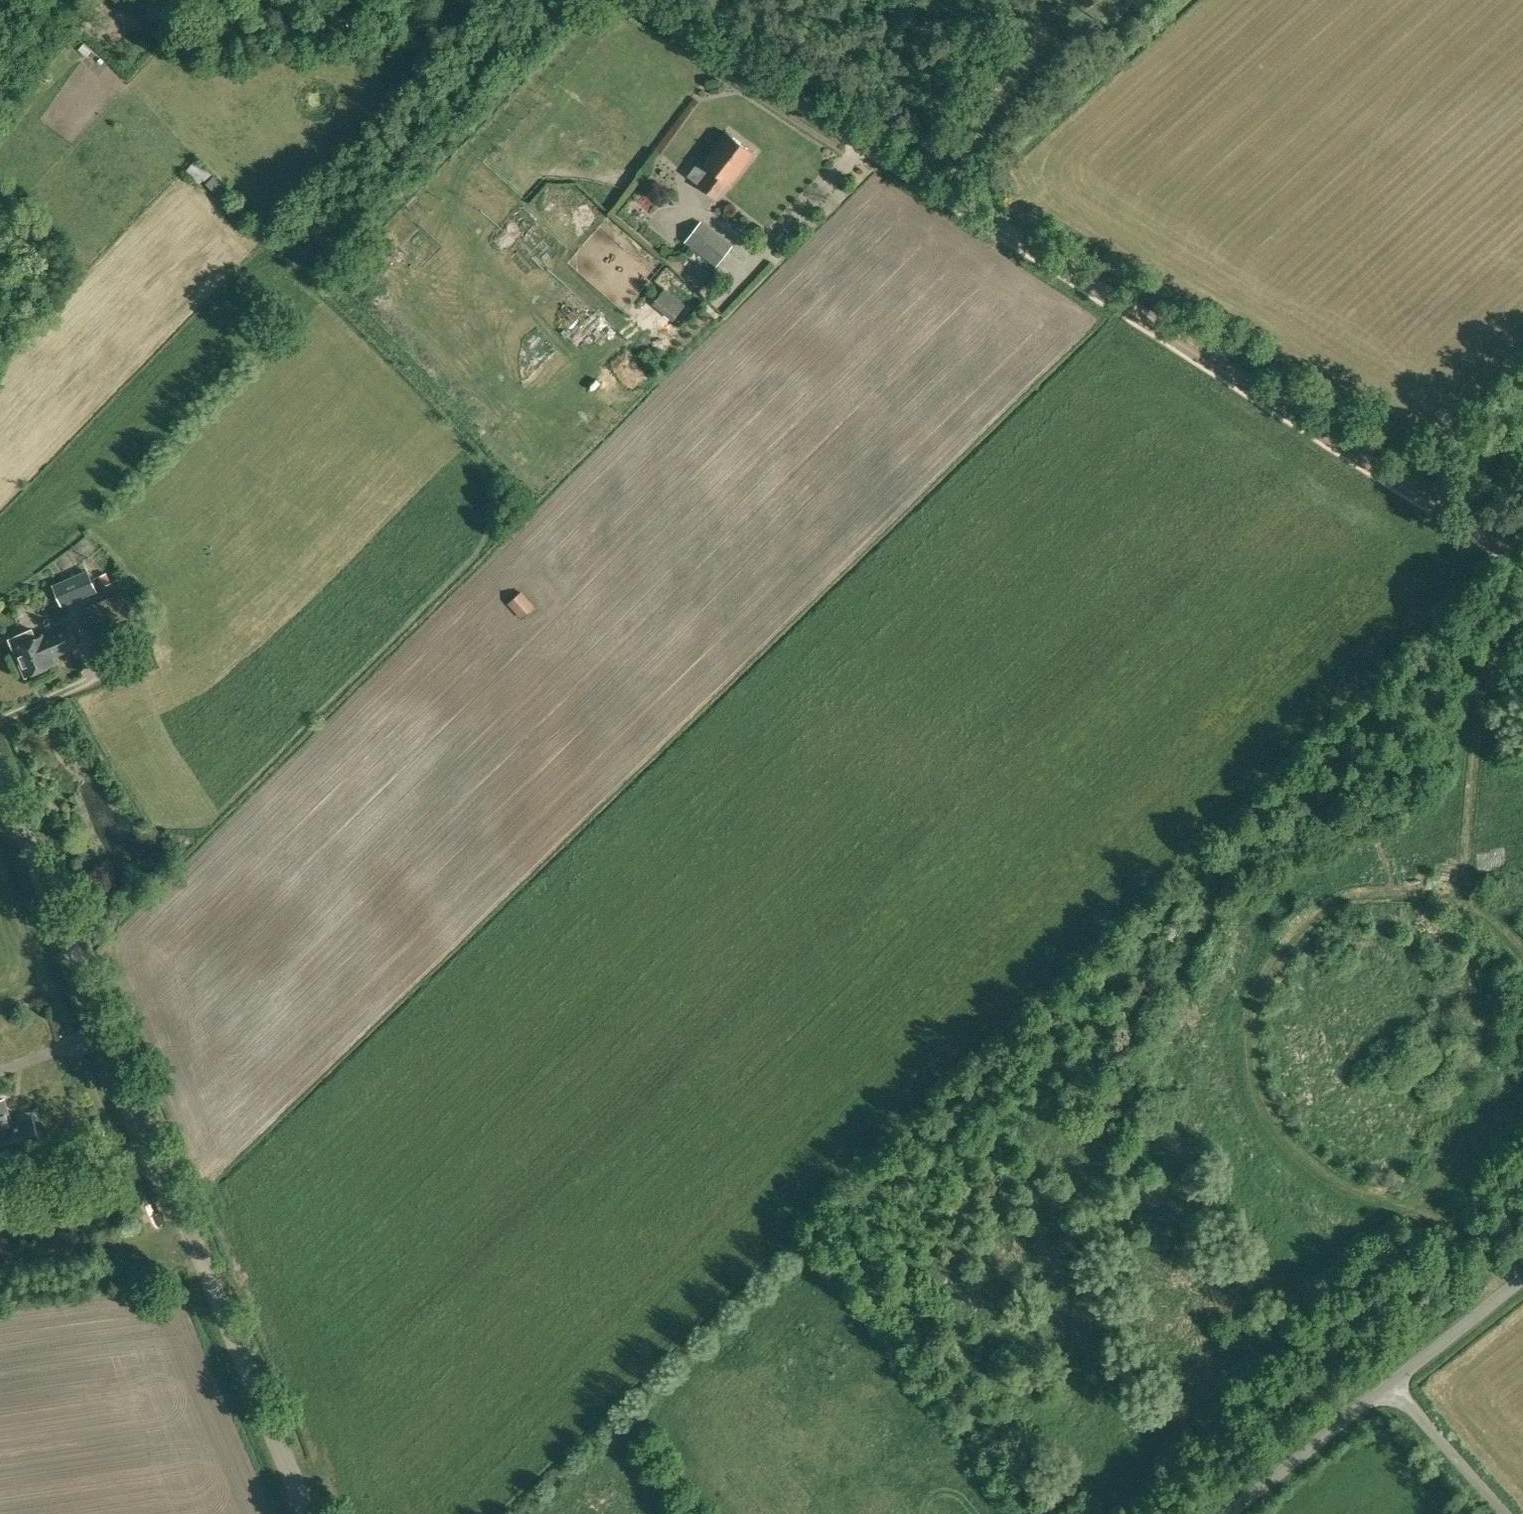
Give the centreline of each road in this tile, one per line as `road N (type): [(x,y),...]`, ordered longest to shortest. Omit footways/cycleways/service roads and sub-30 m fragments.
road 1 (unclassified): [(306,1513),(0,778)]
road 2 (track): [(962,205),(1522,558)]
road 3 (track): [(641,0),(962,205)]
road 4 (track): [(0,449),(186,248)]
road 5 (unclassified): [(1232,1513),(1390,1389)]
road 6 (unclassified): [(1390,1389),(1522,1279)]
road 7 (unclassified): [(1502,1513),(1390,1389)]

